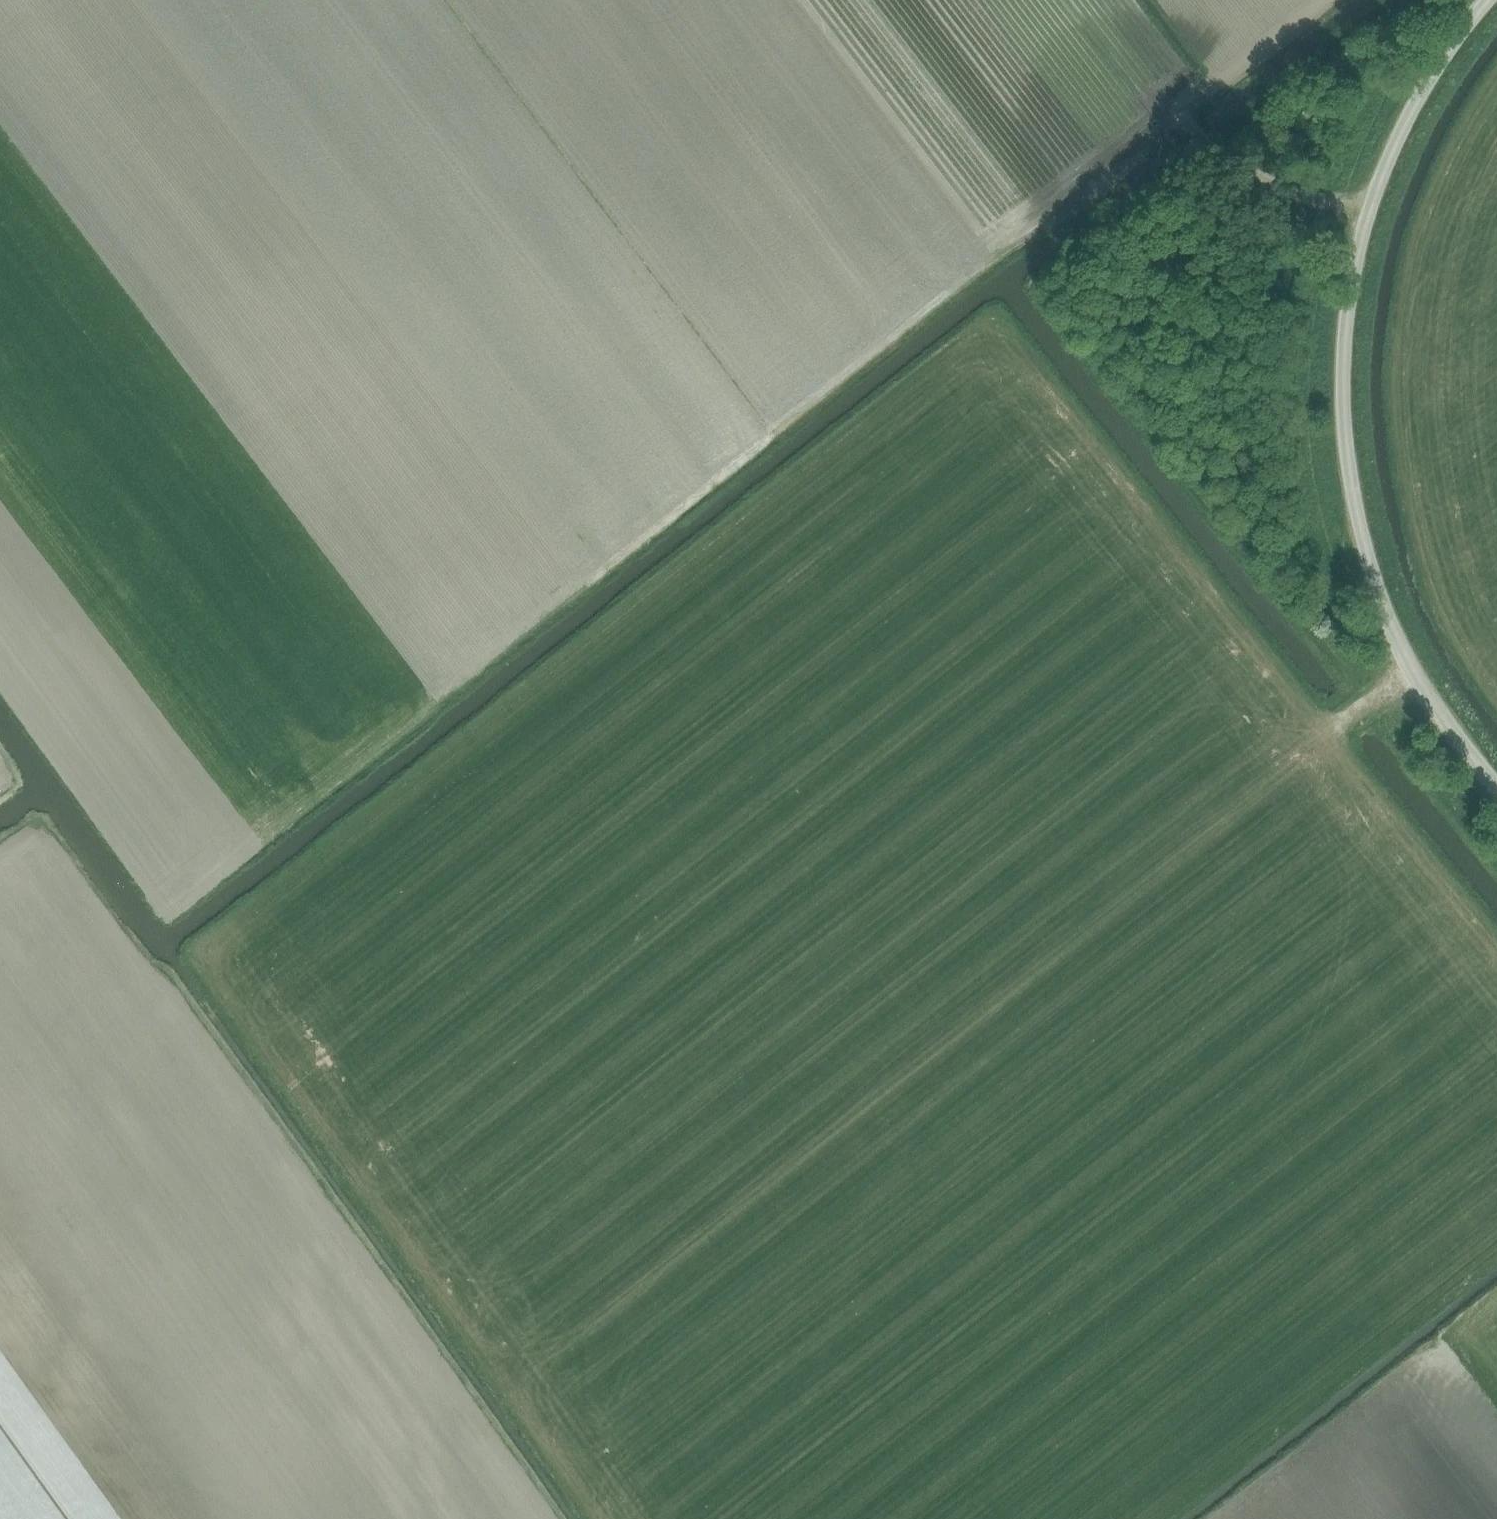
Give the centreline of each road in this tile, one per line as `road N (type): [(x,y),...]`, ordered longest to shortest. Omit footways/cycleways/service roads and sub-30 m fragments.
road 1 (unclassified): [(1496,783),(1425,692),(1380,601),(1353,499),(1342,393),(1349,292),(1374,194),(1445,56),(1488,0)]

